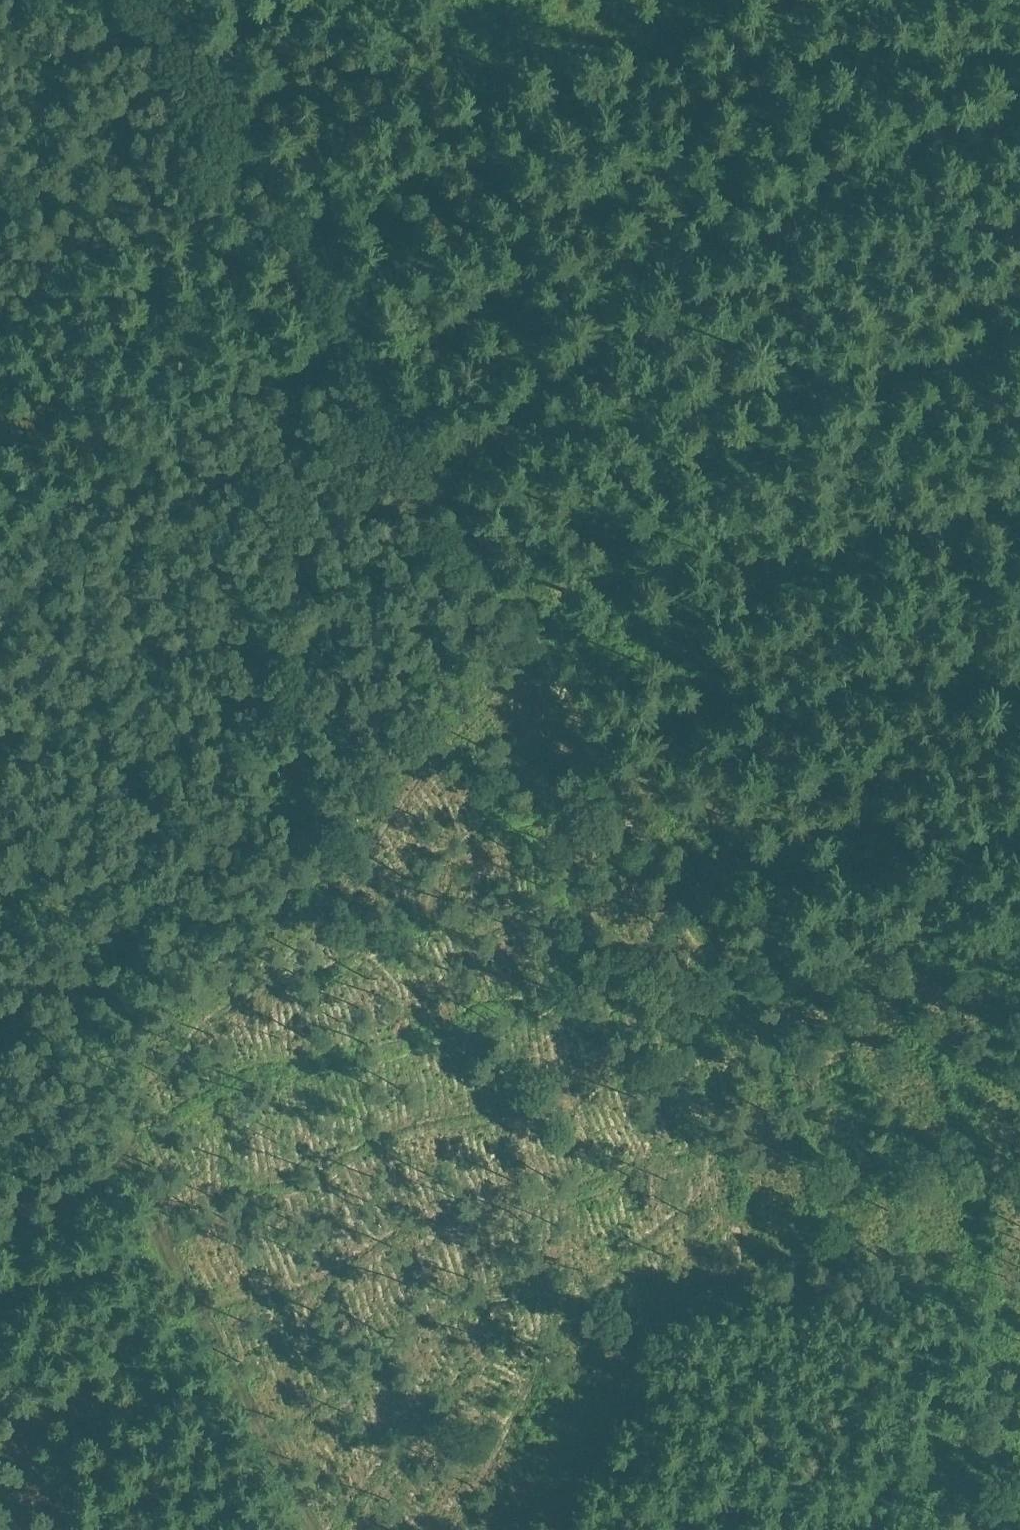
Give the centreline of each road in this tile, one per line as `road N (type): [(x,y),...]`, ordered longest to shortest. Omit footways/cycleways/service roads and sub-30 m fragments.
road 1 (track): [(413,462),(203,0)]

